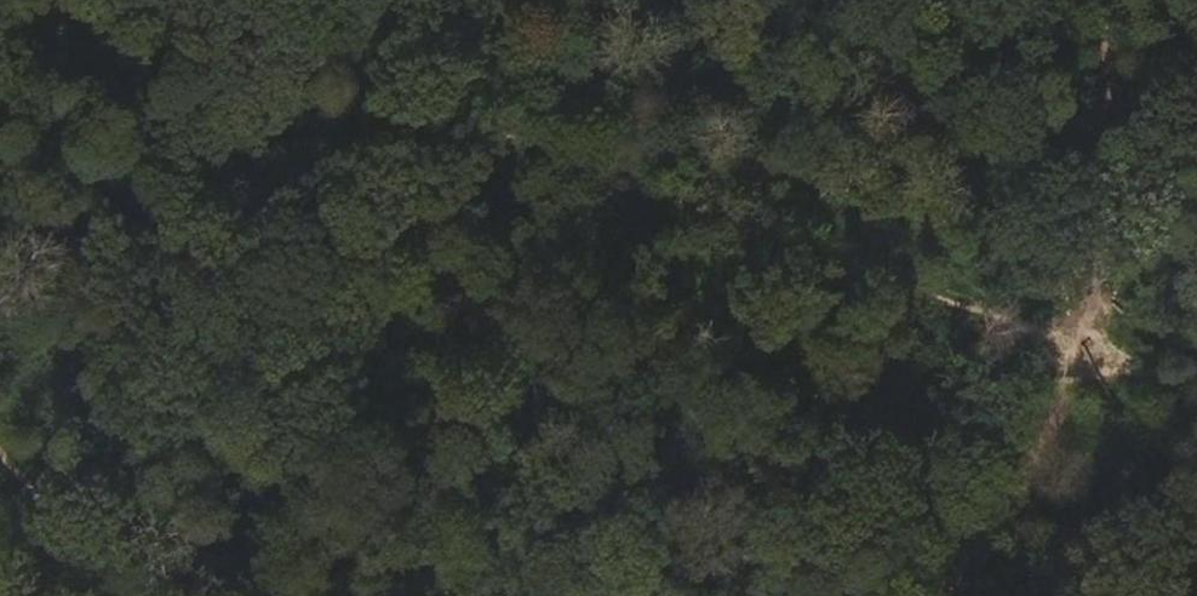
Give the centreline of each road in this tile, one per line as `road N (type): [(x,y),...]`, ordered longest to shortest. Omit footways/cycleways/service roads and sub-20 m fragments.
road 1 (track): [(162,0),(1196,389)]
road 2 (track): [(1103,0),(1109,188),(1103,352),(966,595)]
road 3 (track): [(0,459),(114,595)]

